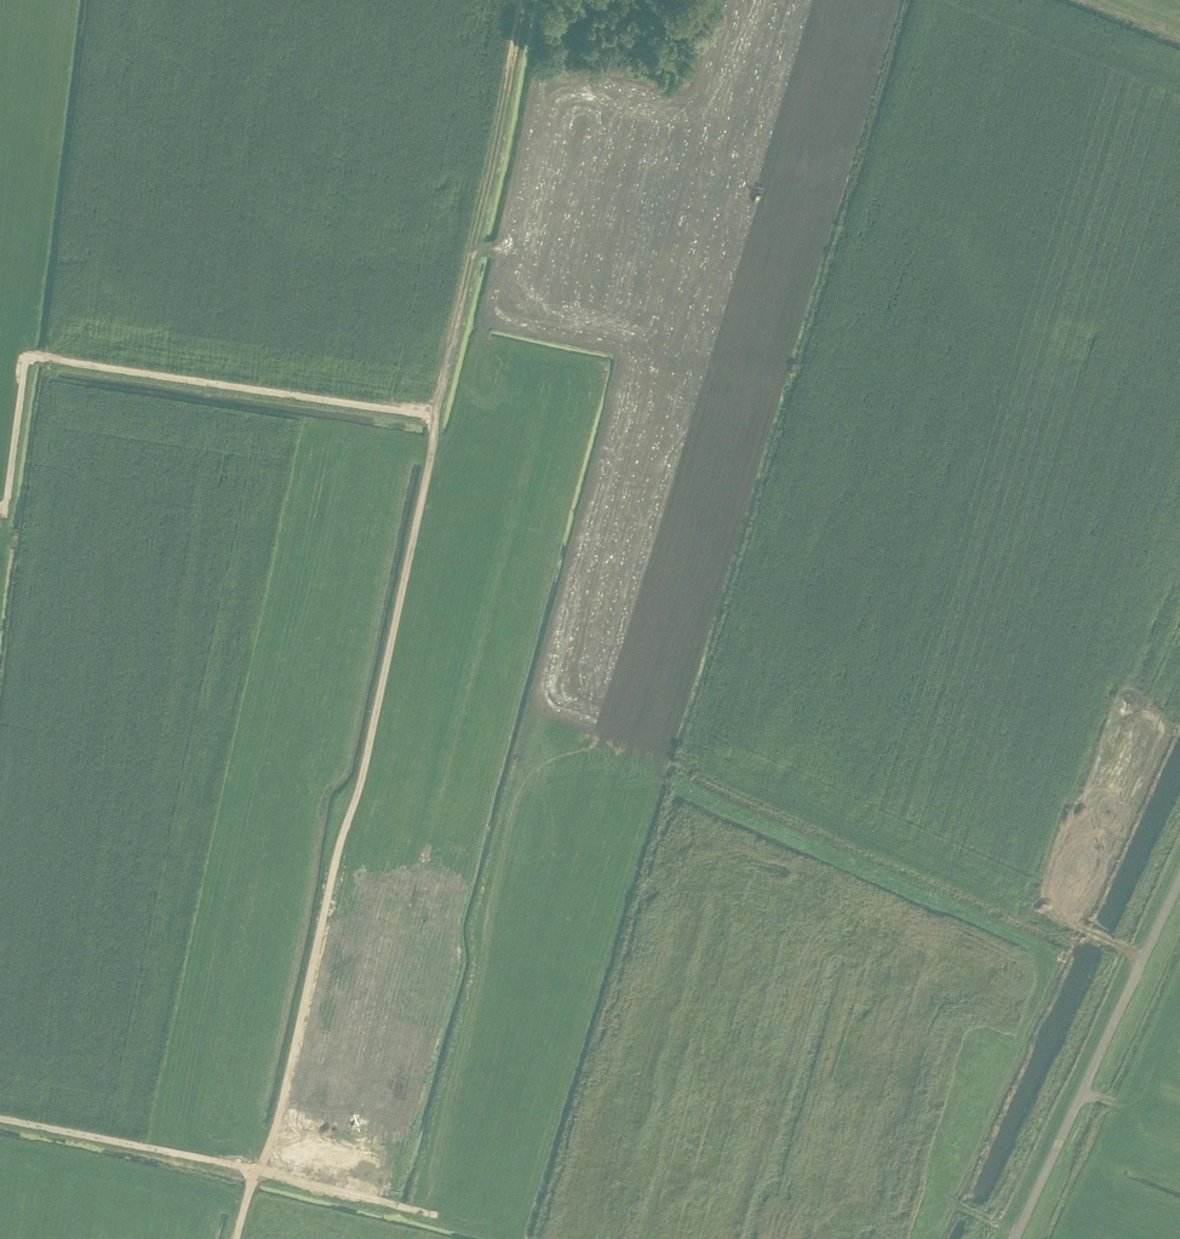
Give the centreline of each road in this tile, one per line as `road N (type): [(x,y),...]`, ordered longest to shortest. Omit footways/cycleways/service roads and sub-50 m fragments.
road 1 (track): [(237,1238),(252,1176),(272,1139),(339,842),(356,801),(525,0)]
road 2 (unclassified): [(1015,1238),(1179,879)]

